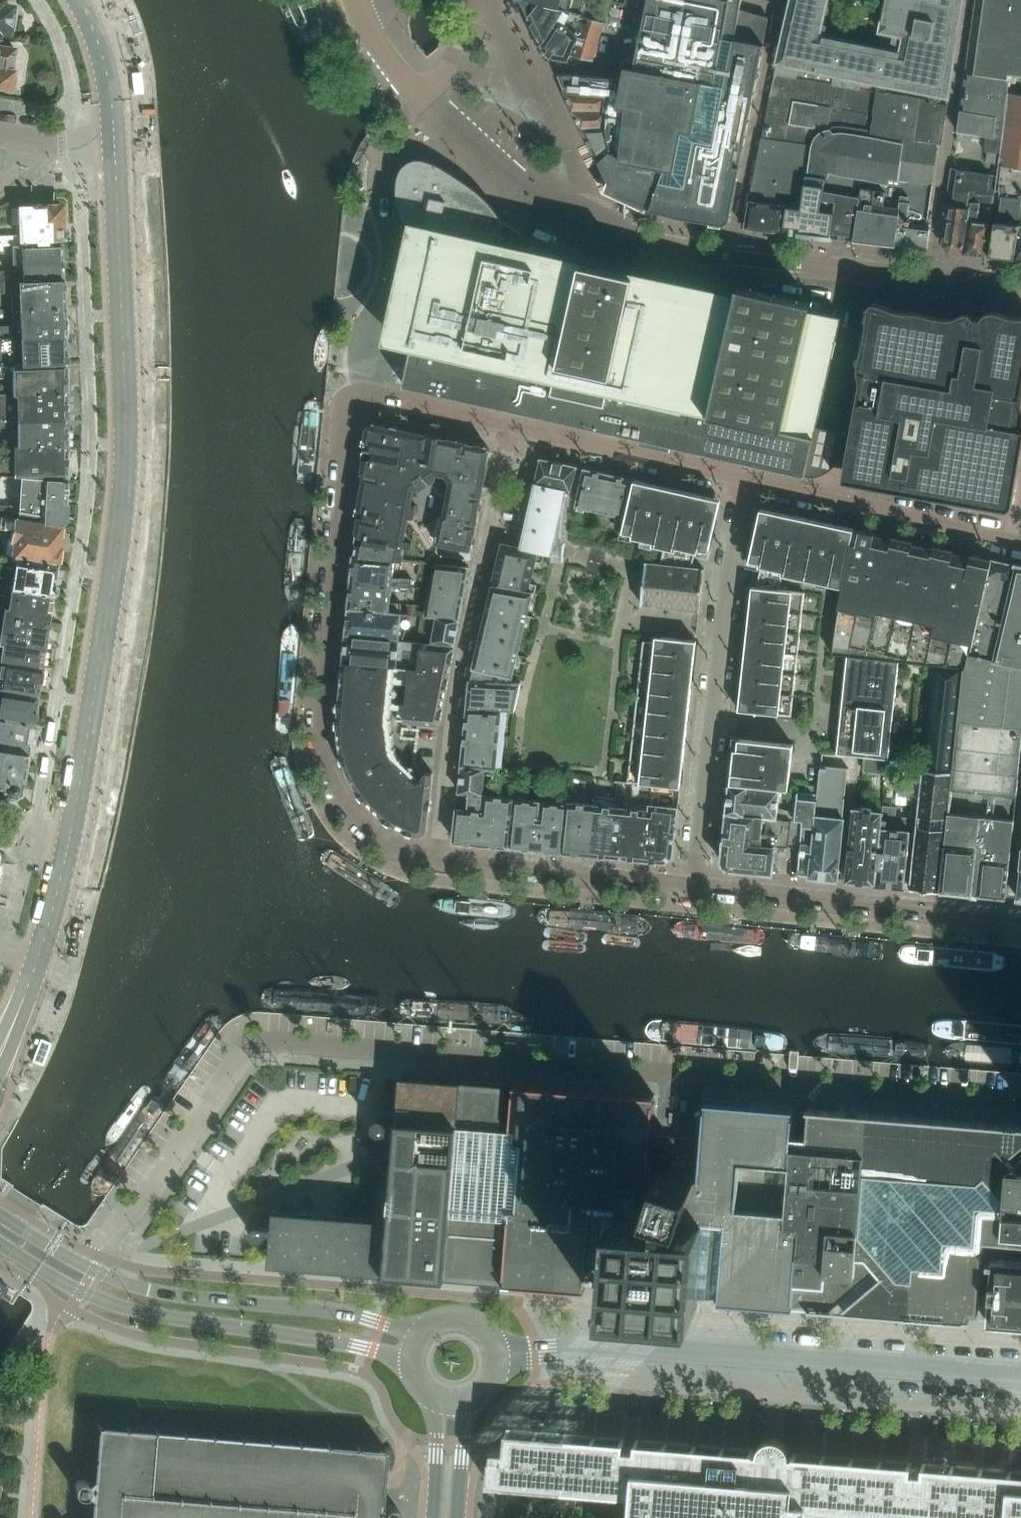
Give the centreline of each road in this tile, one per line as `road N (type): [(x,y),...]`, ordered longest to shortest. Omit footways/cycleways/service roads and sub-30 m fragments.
road 1 (residential): [(1020,1101),(271,1041)]
road 2 (unclassified): [(437,856),(403,847),(364,821),(337,788),(323,748),(320,711),(348,426),(365,397),(510,426)]
road 3 (secondary): [(68,849),(127,470),(113,229)]
road 4 (tertiary): [(497,1354),(625,1346),(1020,1376)]
road 5 (secondary): [(0,1243),(134,1312),(364,1347),(415,1370)]
road 6 (residential): [(437,856),(455,703),(510,426)]
road 7 (residential): [(695,882),(728,578),(749,480)]
road 8 (unclassified): [(723,256),(646,241),(527,191),(421,100)]
road 9 (secondary): [(427,1332),(328,1309),(168,1294),(93,1269)]
road 10 (unclassified): [(1020,917),(695,882)]
road 11 (unclassified): [(271,1041),(243,1051),(100,1256)]
road 12 (unclassified): [(749,480),(1020,538)]
road 13 (unclassified): [(695,882),(437,856)]
road 14 (unclassified): [(510,426),(749,480)]
road 15 (unclassified): [(1020,287),(800,264)]
road 16 (secondary): [(25,994),(68,849)]

